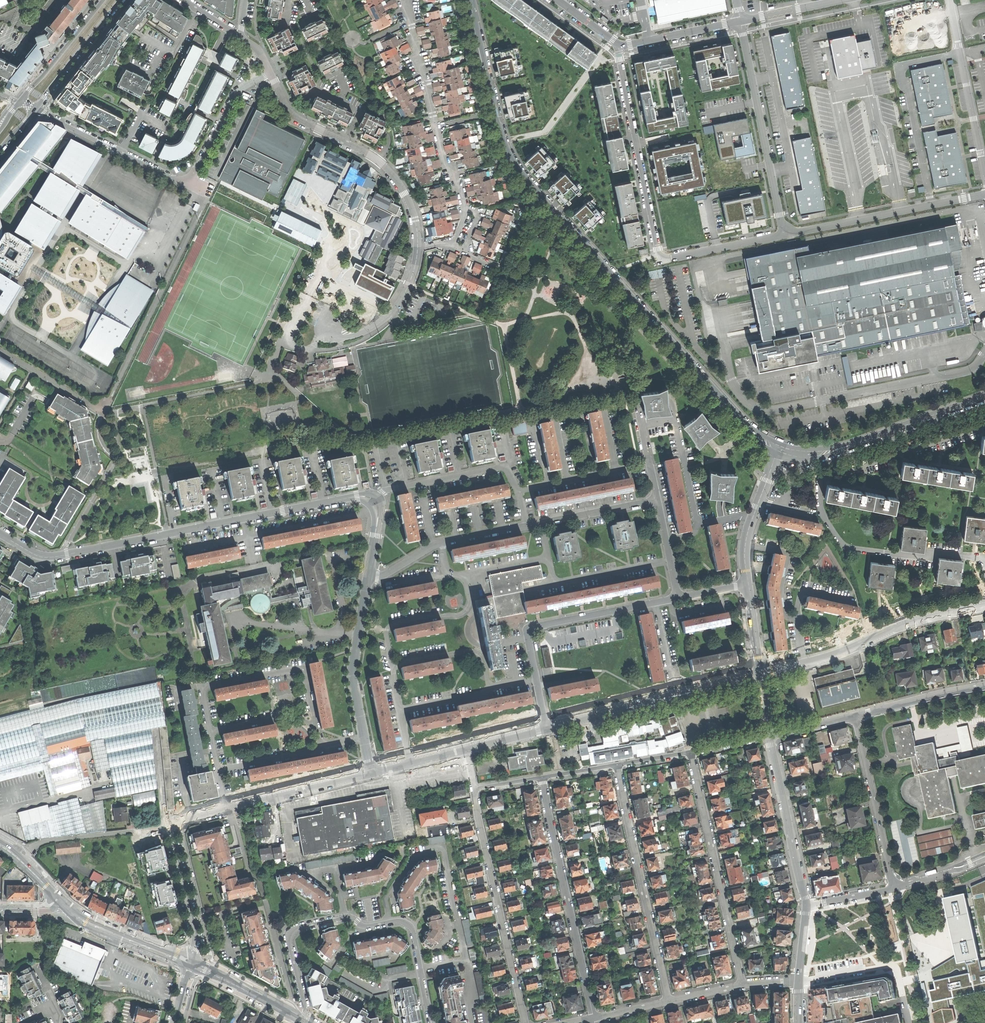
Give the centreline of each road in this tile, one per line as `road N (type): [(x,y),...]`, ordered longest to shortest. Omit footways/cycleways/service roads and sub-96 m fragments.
road 1 (tertiary): [(780,448),(750,431),(526,176),(507,140),(473,0)]
road 2 (residential): [(357,496),(55,557),(0,534)]
road 3 (residential): [(619,47),(660,255),(786,234)]
road 4 (residential): [(430,1022),(412,927),(397,921),(364,926),(347,917),(291,933),(303,1020)]
road 5 (residential): [(35,109),(183,180),(196,170),(236,93),(270,72)]
road 6 (residential): [(525,1022),(475,793),(541,777)]
road 7 (residential): [(657,500),(436,543),(368,576)]
road 8 (residential): [(406,0),(446,165),(467,214),(453,246)]
road 9 (residential): [(678,597),(527,629),(547,725)]
road 10 (residential): [(541,777),(594,1017)]
road 11 (residential): [(270,72),(294,115),(383,165),(405,194),(417,248)]
road 12 (residential): [(617,765),(668,1002)]
road 13 (residential): [(690,752),(743,985)]
road 14 (residential): [(759,673),(547,725)]
road 15 (residential): [(741,21),(786,234)]
road 16 (tertiary): [(984,397),(828,452),(780,448)]
road 17 (residential): [(211,732),(202,688),(303,668),(314,726)]
road 18 (residential): [(786,234),(984,194)]
road 19 (residential): [(547,725),(371,768)]
road 20 (unclassified): [(949,0),(984,177)]
road 21 (unclassified): [(855,715),(892,887)]
road 22 (residential): [(769,736),(806,905)]
road 23 (residential): [(364,738),(351,675),(368,576)]
road 24 (residential): [(371,768),(226,806)]
road 25 (residential): [(180,819),(174,836),(197,928),(190,961)]
road 26 (residential): [(417,248),(387,317),(350,337),(323,330)]
road 27 (unclassified): [(747,584),(748,531),(780,448)]
road 28 (tertiary): [(35,109),(120,0)]
road 29 (residential): [(984,686),(855,715)]
road 30 (tertiary): [(104,0),(20,101)]
road 31 (primary): [(190,961),(71,911)]
road 32 (primary): [(303,1020),(190,961)]
road 33 (residential): [(619,47),(741,21)]
road 34 (residential): [(984,599),(869,636)]

